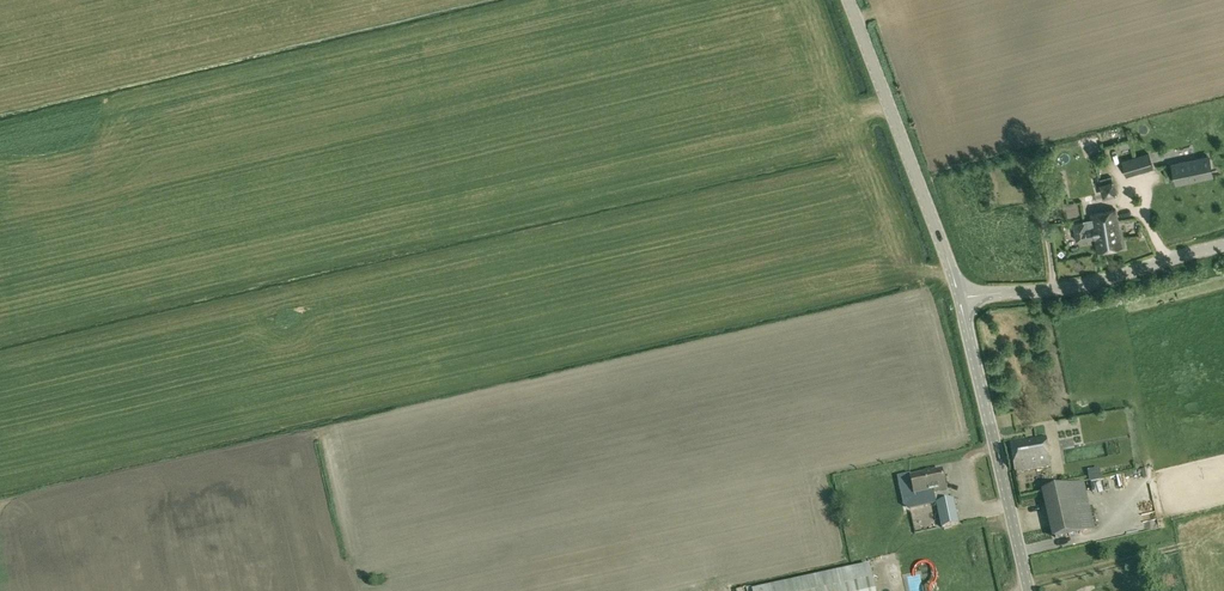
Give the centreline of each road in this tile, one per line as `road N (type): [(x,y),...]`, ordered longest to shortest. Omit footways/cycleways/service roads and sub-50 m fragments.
road 1 (tertiary): [(960,299),(849,0)]
road 2 (tertiary): [(1027,590),(960,299)]
road 3 (tertiary): [(960,299),(1101,281),(1223,247)]

